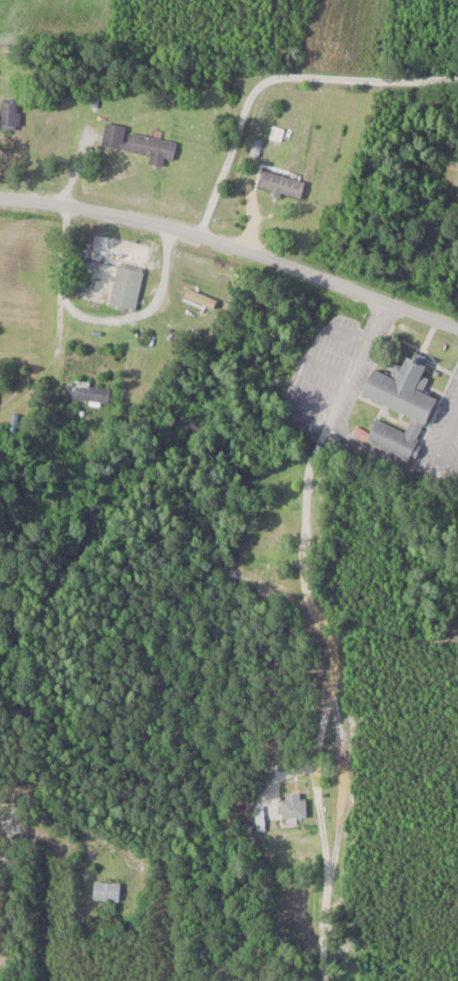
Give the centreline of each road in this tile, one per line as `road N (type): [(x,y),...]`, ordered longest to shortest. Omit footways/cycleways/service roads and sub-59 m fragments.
road 1 (residential): [(0,198),(161,225),(457,331)]
road 2 (residential): [(69,206),(69,163),(80,132),(143,79),(182,68),(457,81)]
road 3 (track): [(163,226),(203,69)]

